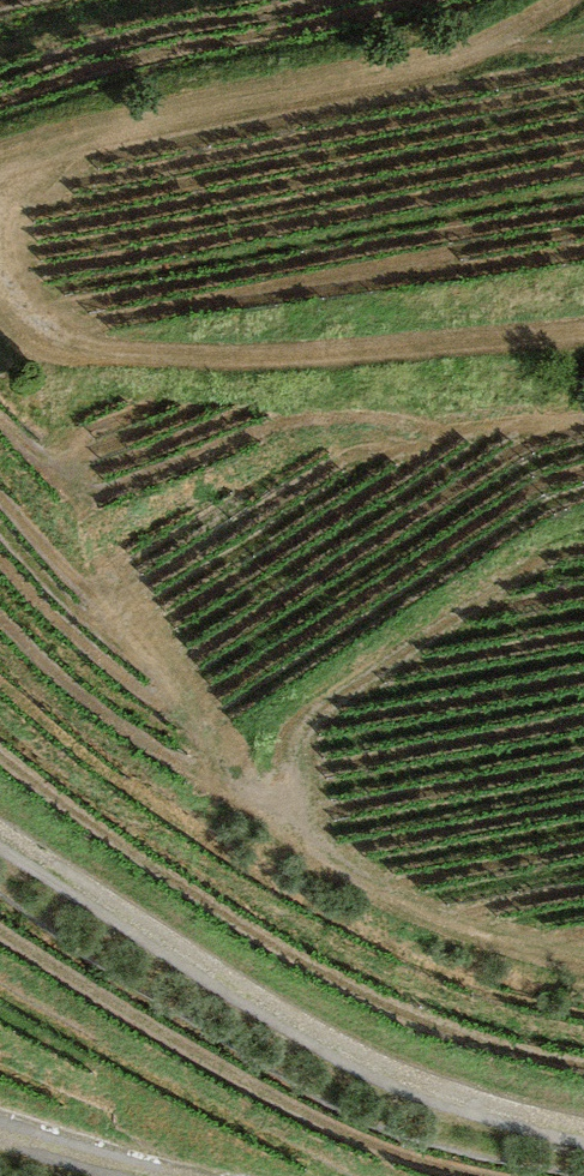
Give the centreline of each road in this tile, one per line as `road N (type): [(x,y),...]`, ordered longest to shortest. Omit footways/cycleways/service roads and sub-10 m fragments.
road 1 (track): [(0,826),(79,888),(387,1065),(583,1133)]
road 2 (track): [(0,175),(71,149),(497,66),(583,2)]
road 3 (track): [(583,328),(423,352),(208,367),(66,359),(0,310)]
road 4 (track): [(192,1175),(0,1119)]

